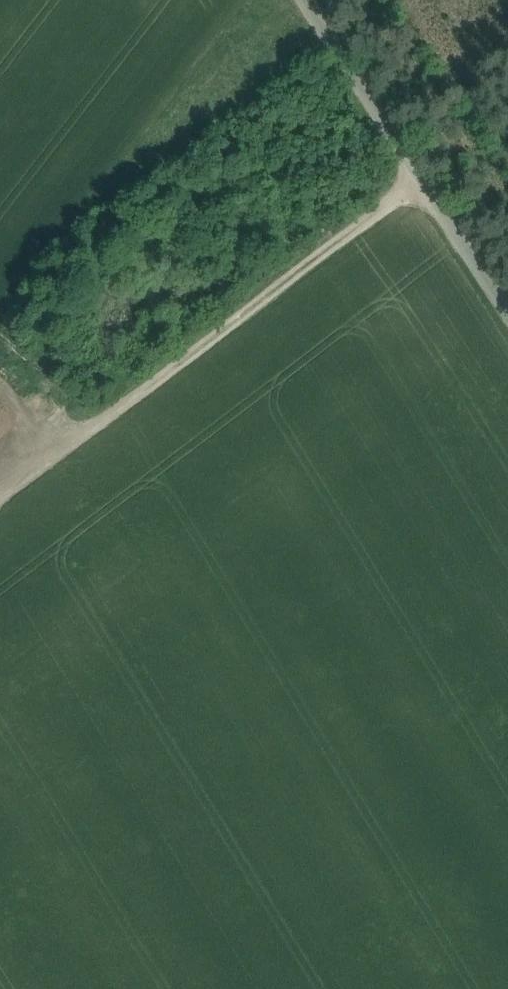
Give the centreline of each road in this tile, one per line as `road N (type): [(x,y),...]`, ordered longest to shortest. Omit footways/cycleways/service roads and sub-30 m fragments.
road 1 (unclassified): [(507,312),(304,0)]

